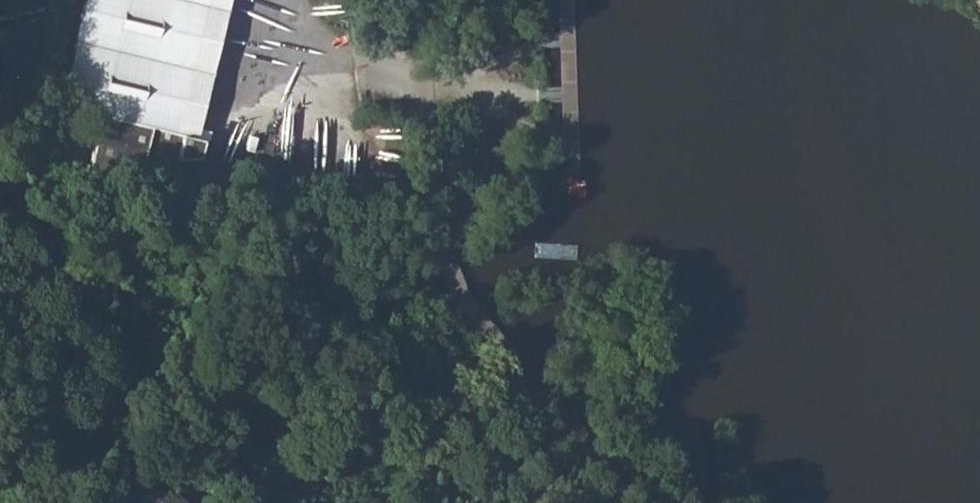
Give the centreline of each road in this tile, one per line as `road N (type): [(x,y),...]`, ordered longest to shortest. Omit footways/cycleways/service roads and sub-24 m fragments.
road 1 (track): [(293,0),(360,64),(516,93)]

